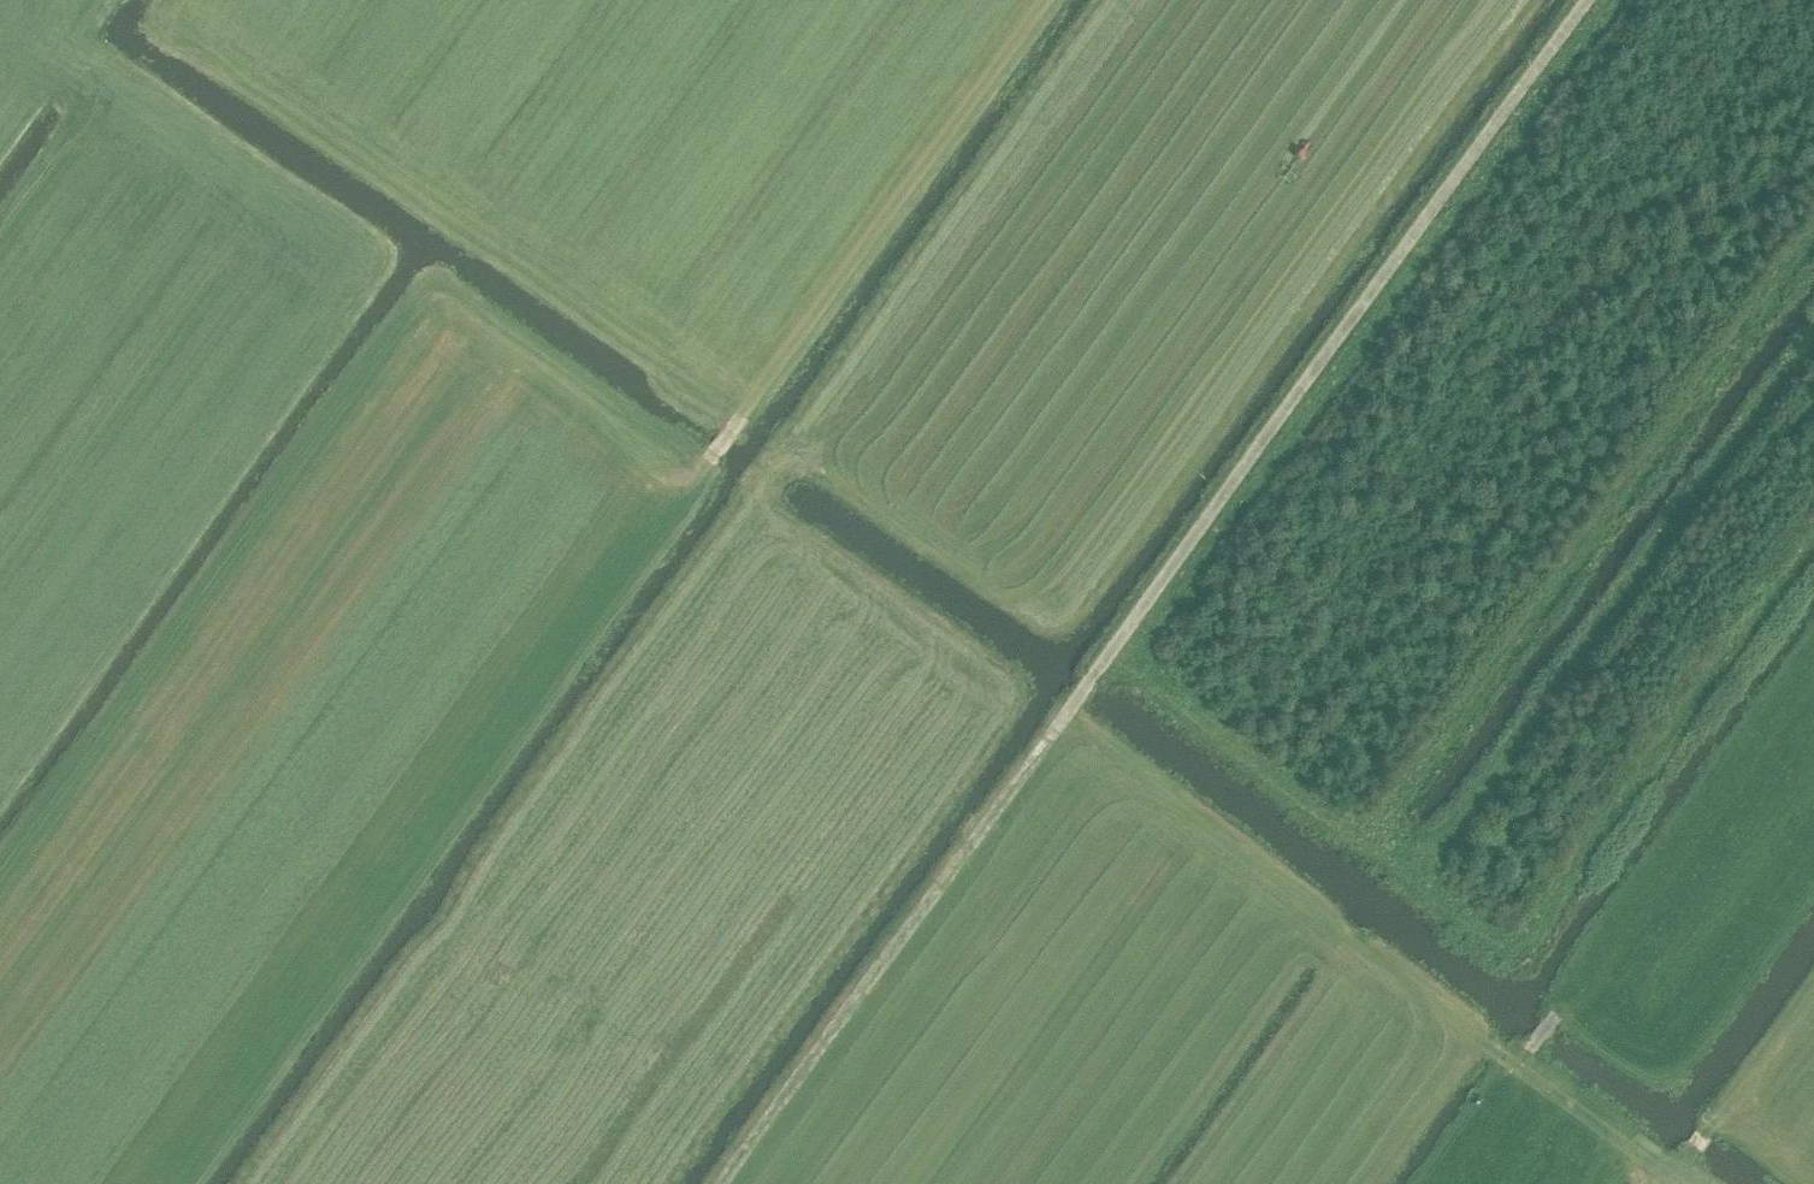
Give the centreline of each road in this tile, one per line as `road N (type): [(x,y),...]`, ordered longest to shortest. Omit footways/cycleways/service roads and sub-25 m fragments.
road 1 (track): [(721,1183),(1589,0)]

